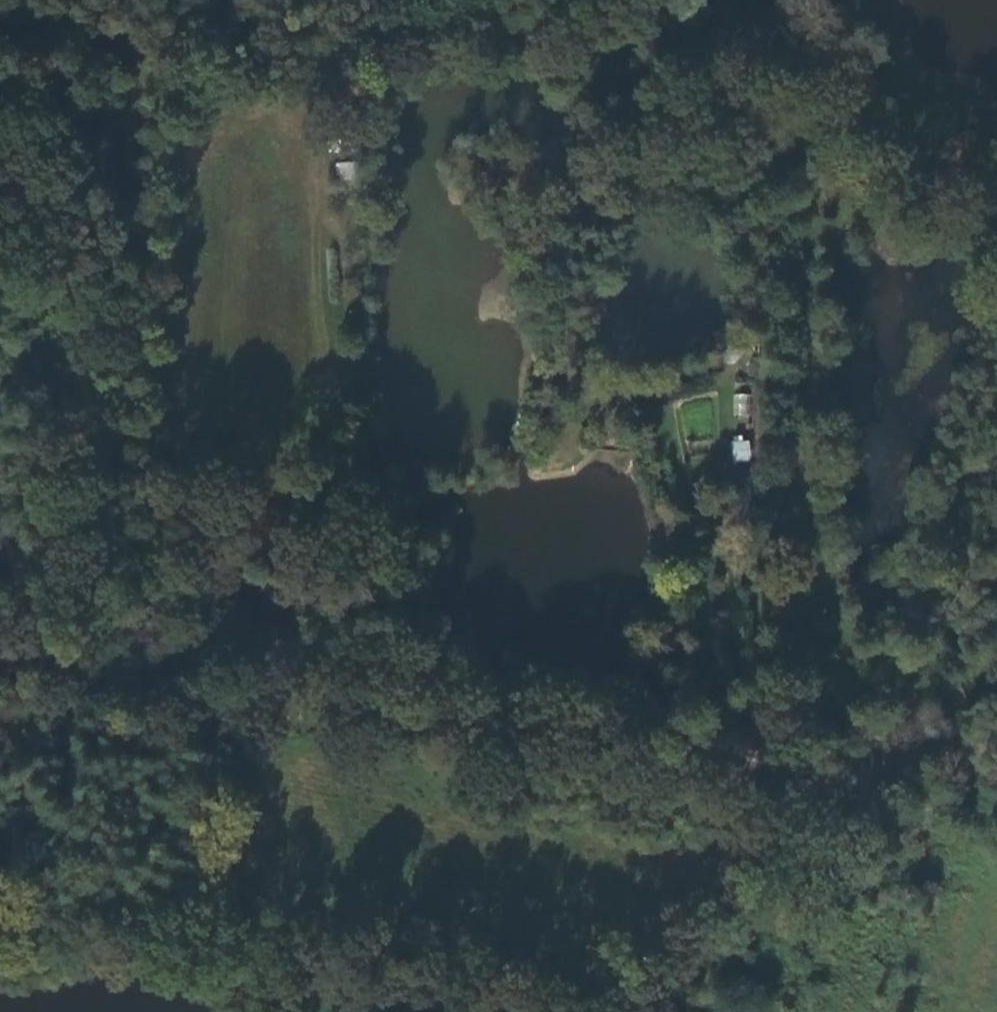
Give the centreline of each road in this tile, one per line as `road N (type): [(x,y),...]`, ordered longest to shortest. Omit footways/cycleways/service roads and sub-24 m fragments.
road 1 (track): [(996,745),(728,761),(126,681)]
road 2 (track): [(0,118),(98,142),(148,245),(126,681)]
road 3 (track): [(126,681),(0,664)]

